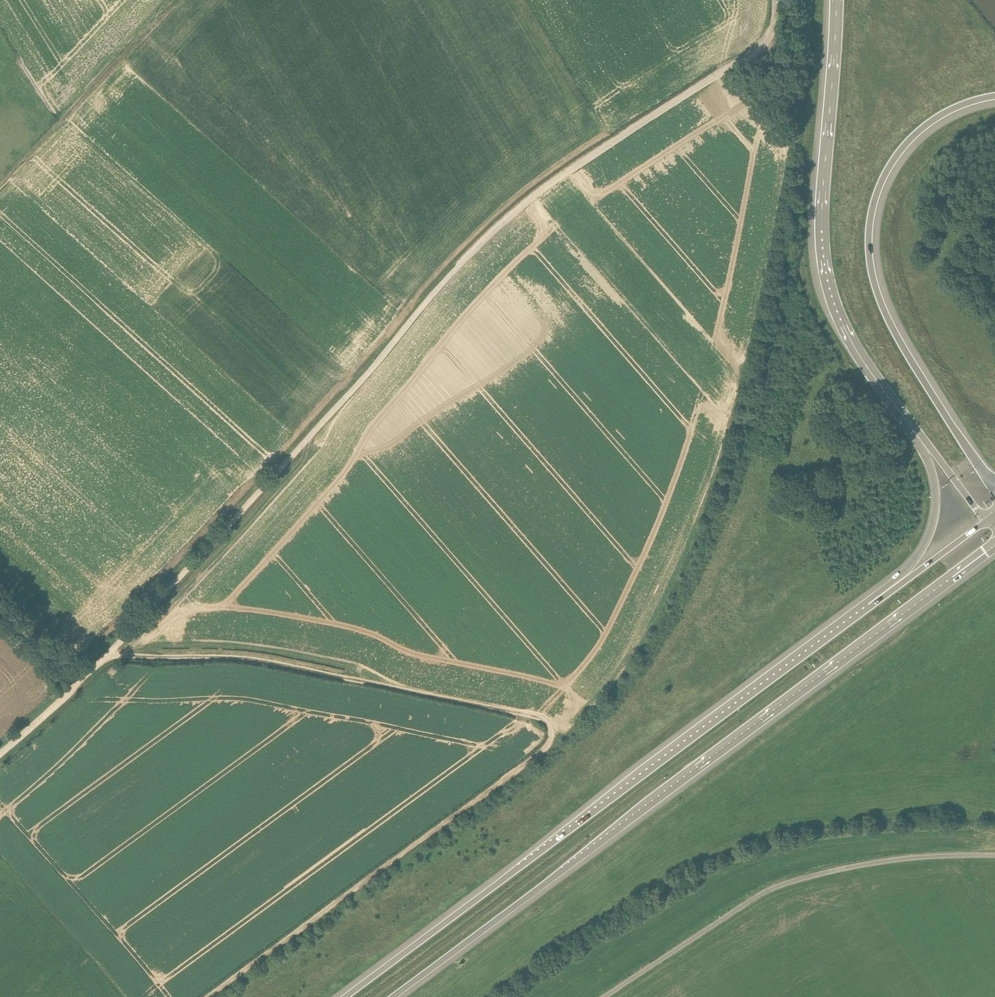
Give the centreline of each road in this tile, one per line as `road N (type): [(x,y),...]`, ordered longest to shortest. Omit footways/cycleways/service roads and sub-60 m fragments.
road 1 (track): [(108,656),(258,660),(534,718),(551,730),(534,756),(208,996)]
road 2 (primary): [(803,657),(344,996)]
road 3 (motorway): [(994,489),(890,324),(869,241),(873,203),(898,153),(938,118),(994,97)]
road 4 (motorway): [(833,0),(821,262),(840,326),(905,424)]
road 5 (unclassified): [(604,996),(767,891),(874,863),(994,855)]
road 6 (trunk): [(670,792),(994,550)]
road 7 (primary): [(394,996),(670,792)]
road 8 (unclassified): [(0,755),(81,680),(0,609)]
road 9 (motorway): [(905,424),(933,473),(936,502),(929,536),(899,585)]
road 10 (motorway): [(905,424),(985,522)]

